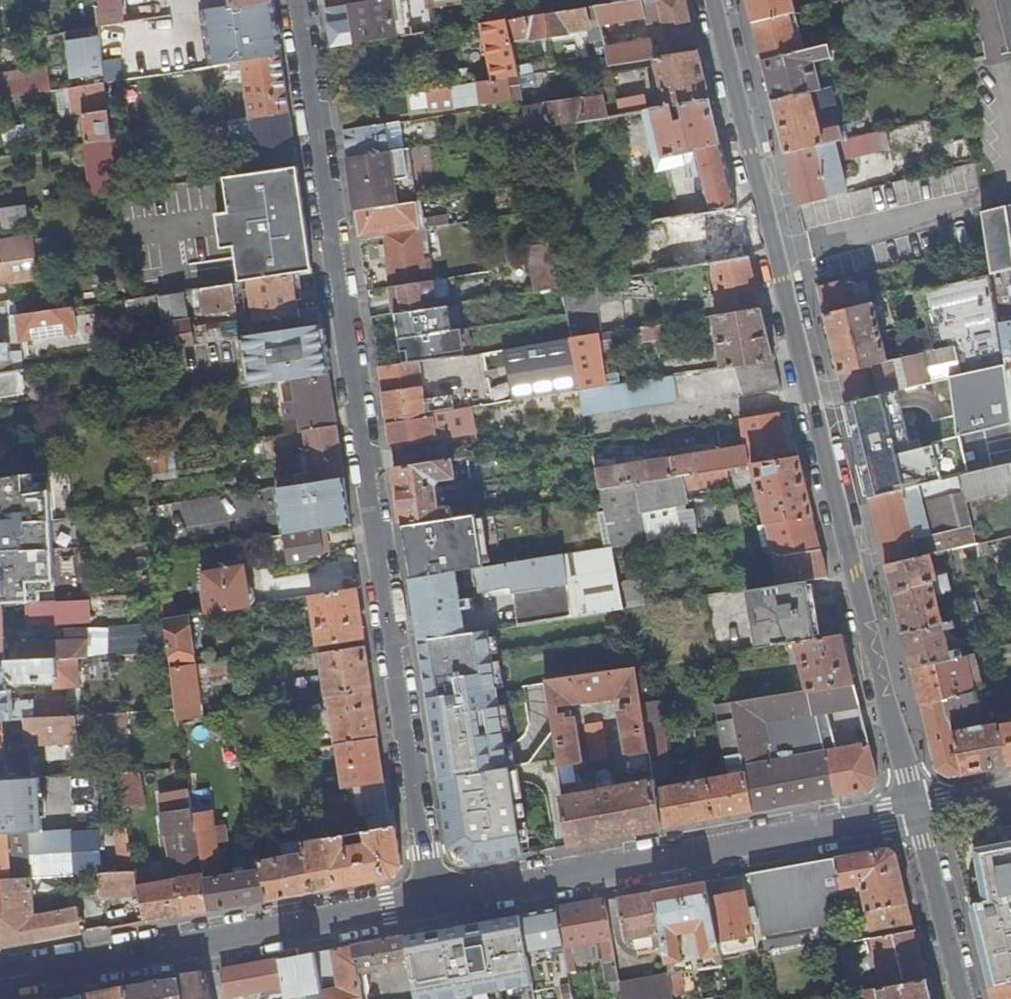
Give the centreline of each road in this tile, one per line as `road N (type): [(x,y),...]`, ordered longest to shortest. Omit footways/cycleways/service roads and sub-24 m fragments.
road 1 (residential): [(432,899),(299,0)]
road 2 (tertiary): [(917,813),(712,0)]
road 3 (residential): [(917,813),(432,899)]
road 4 (residential): [(432,899),(0,983)]
road 5 (tertiary): [(962,998),(917,813)]

